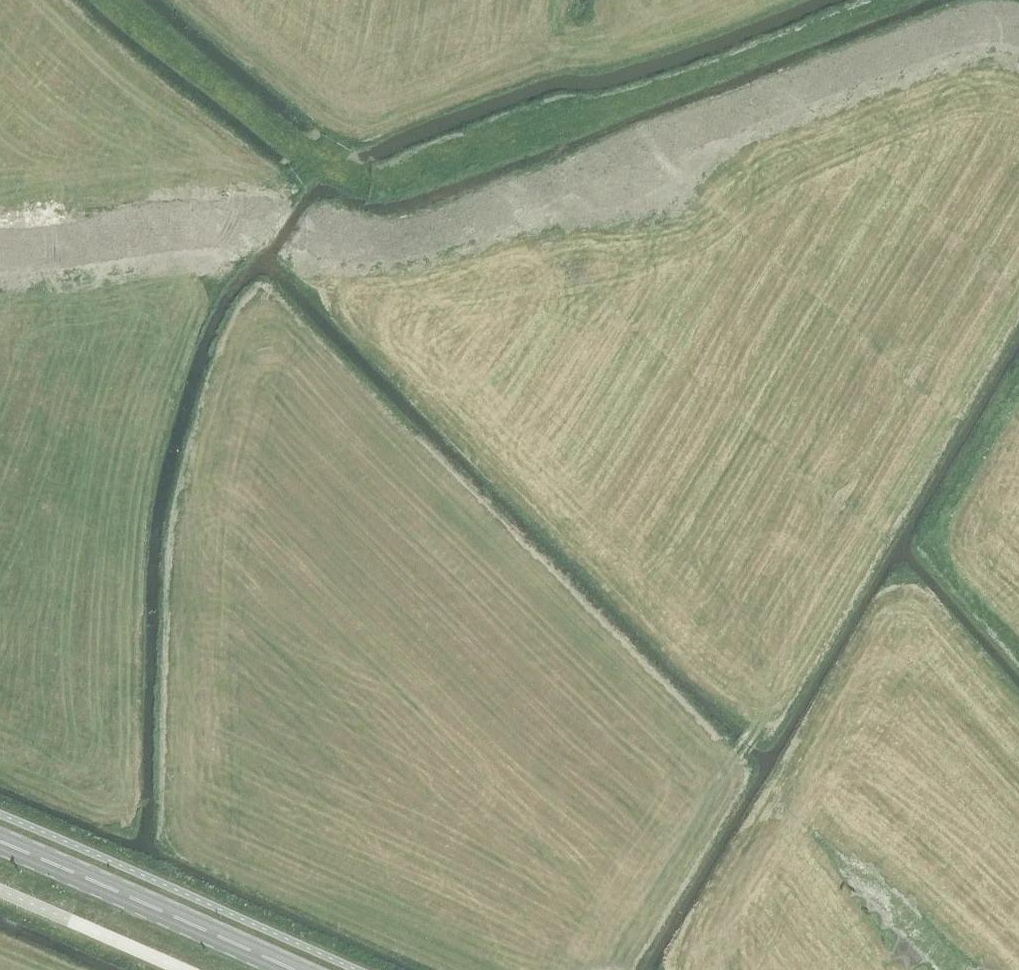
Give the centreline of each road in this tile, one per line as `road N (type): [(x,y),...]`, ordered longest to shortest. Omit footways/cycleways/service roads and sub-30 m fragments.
road 1 (primary): [(298,969),(0,841)]

